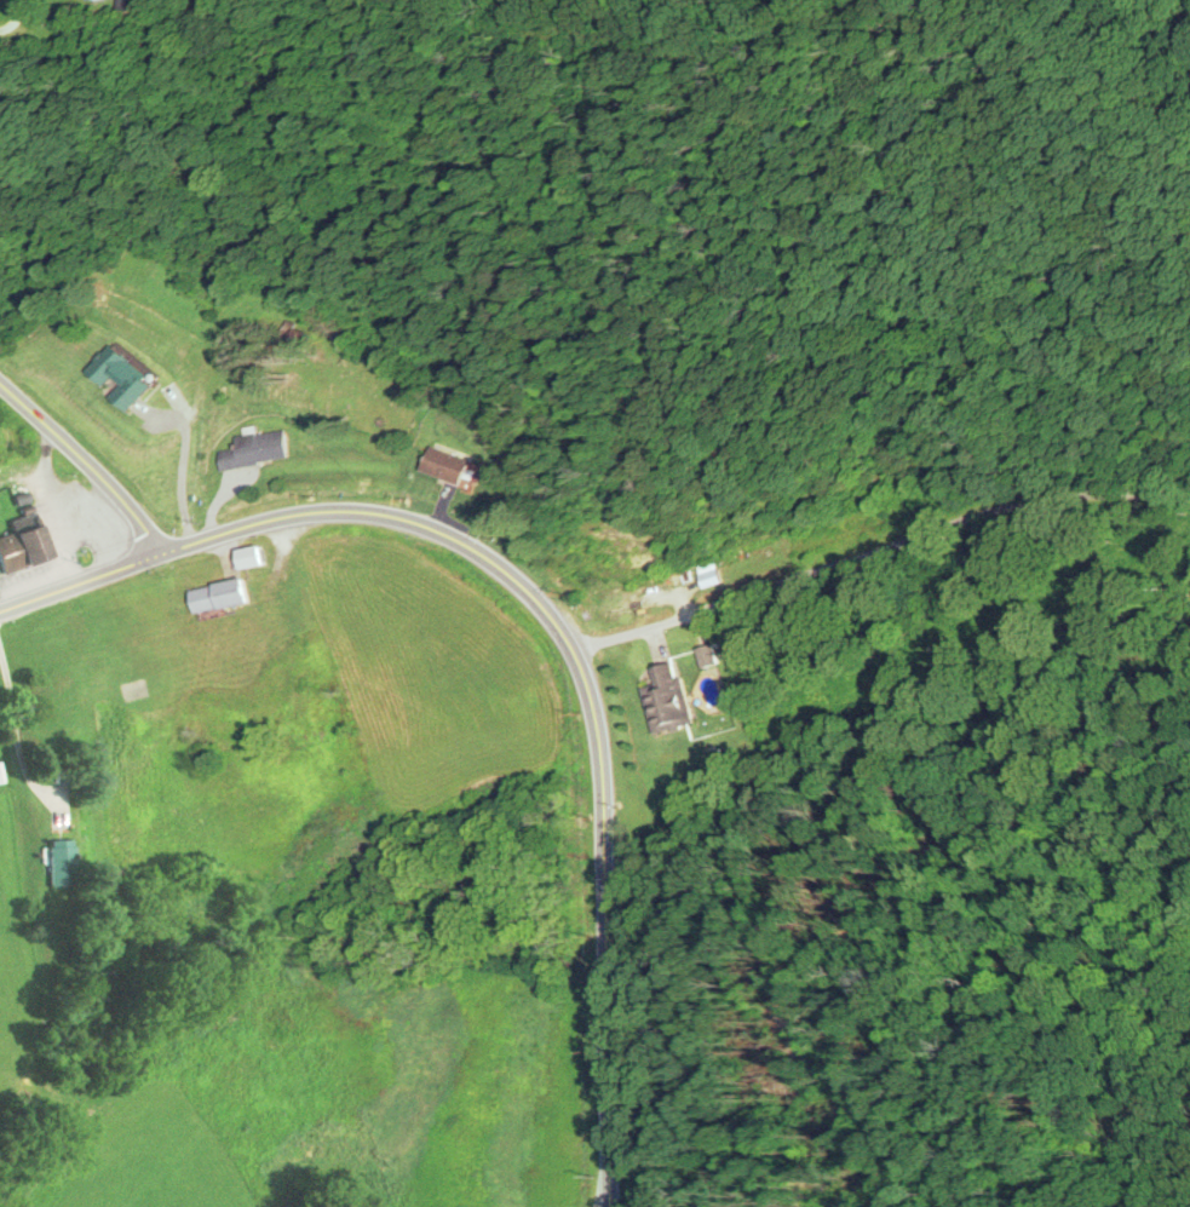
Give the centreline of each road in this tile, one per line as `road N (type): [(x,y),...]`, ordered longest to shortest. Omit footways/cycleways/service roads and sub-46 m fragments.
road 1 (primary): [(612,1206),(599,734),(579,650),(517,577),(445,530),(357,507),(287,516),(0,607)]
road 2 (residential): [(579,650),(941,518),(1189,502)]
road 3 (secondary): [(153,554),(114,488),(0,388)]

